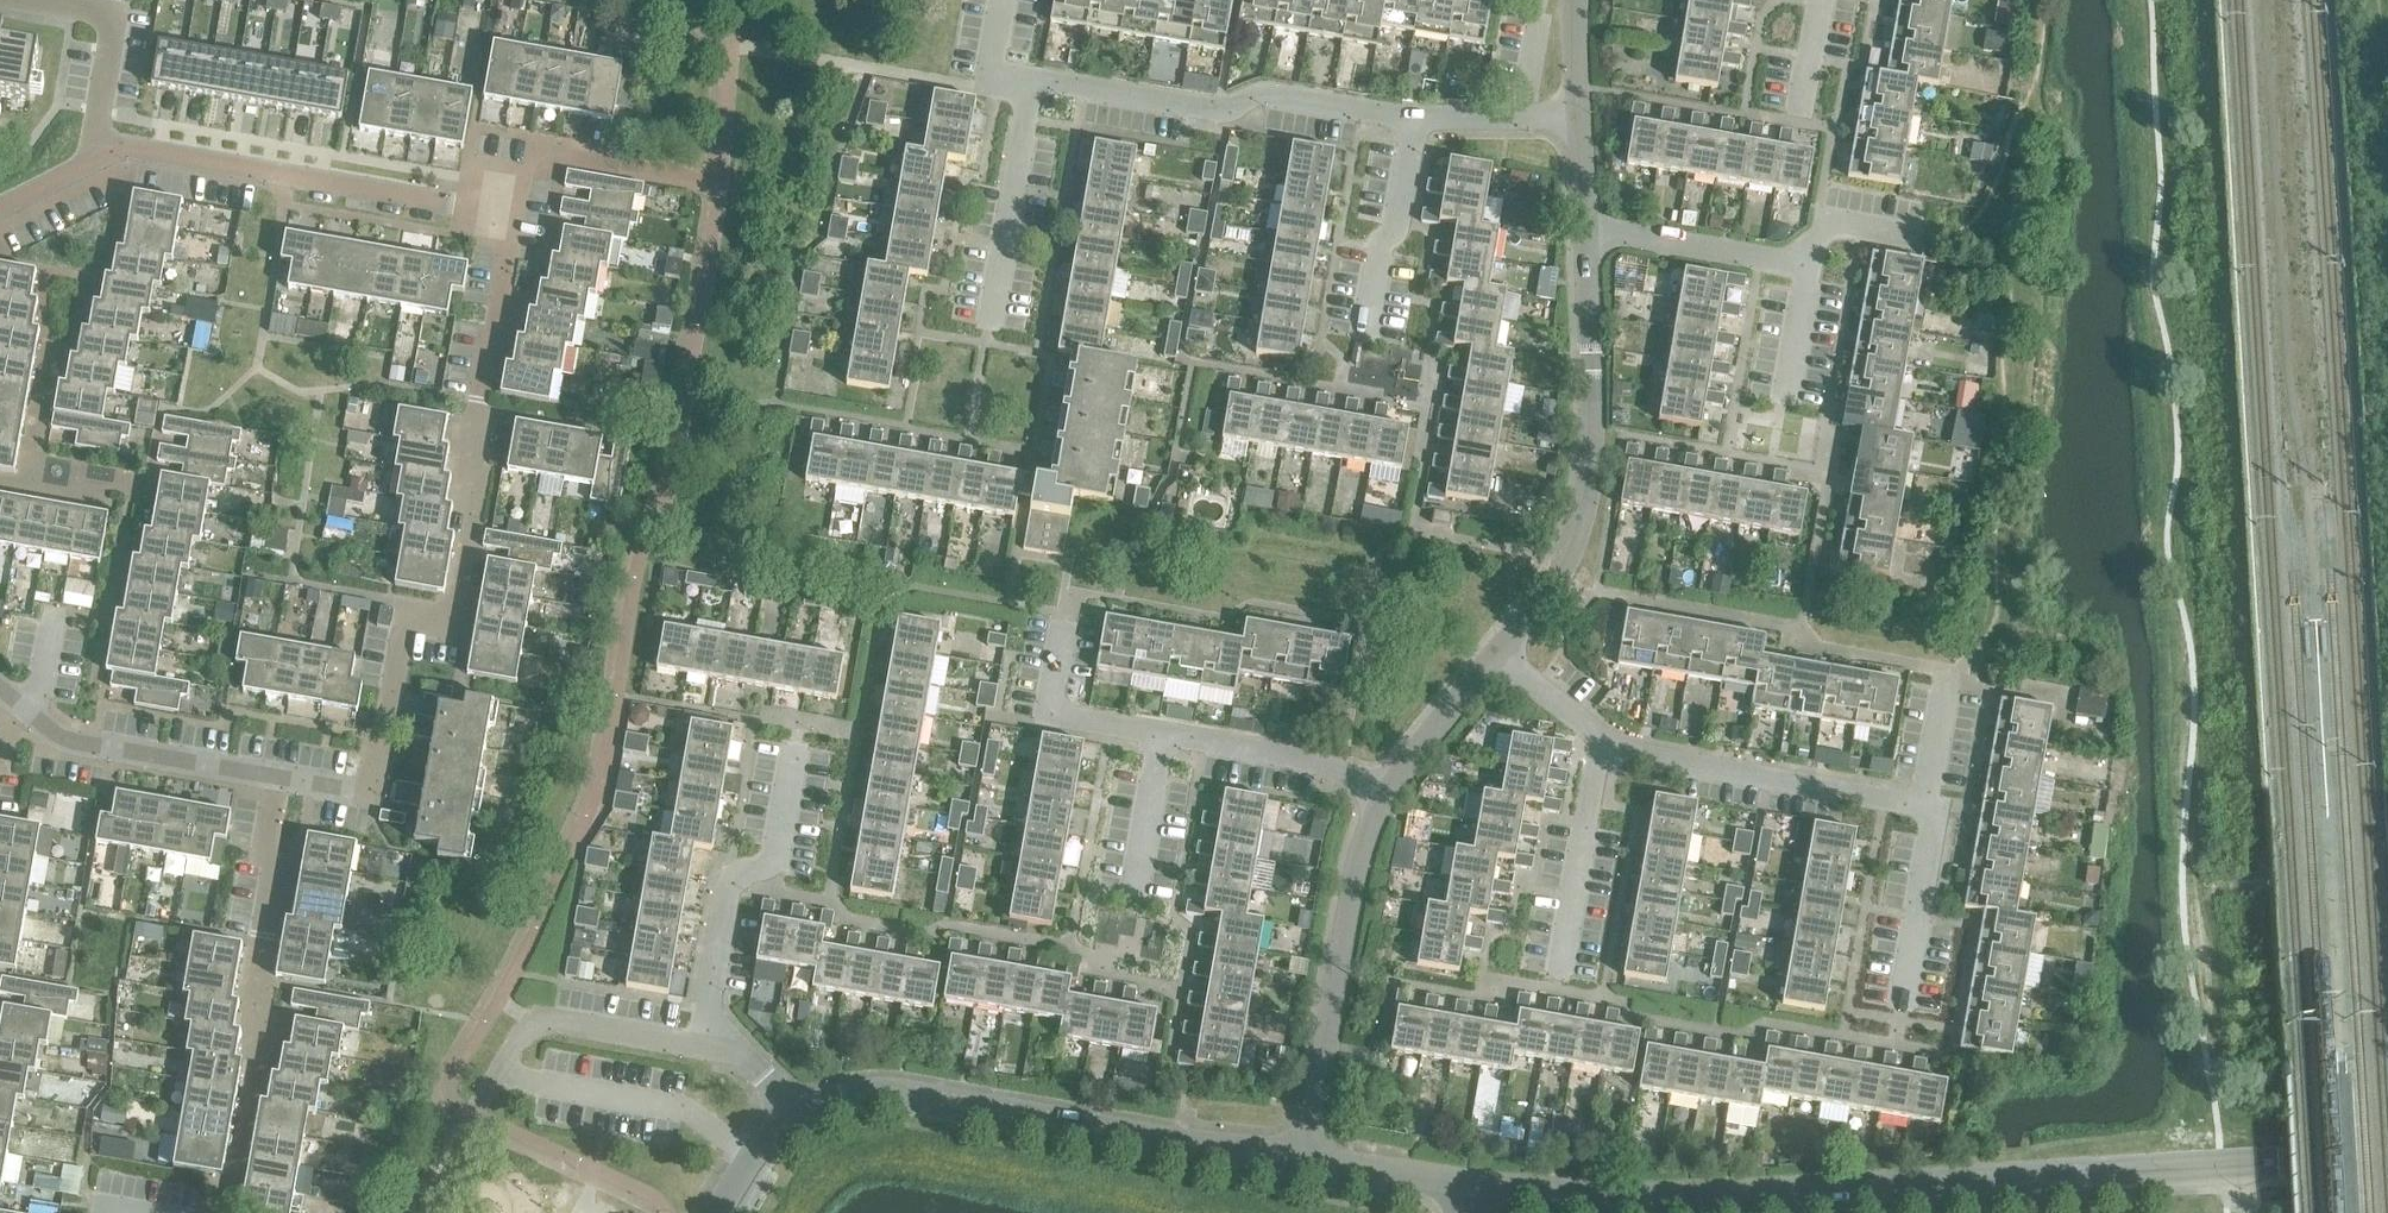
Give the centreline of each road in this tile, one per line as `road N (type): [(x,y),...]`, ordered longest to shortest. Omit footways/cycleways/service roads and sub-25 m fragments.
road 1 (residential): [(500,214),(450,628),(402,642),(375,780),(348,792),(239,775),(64,738),(25,708)]
road 2 (tertiary): [(2387,1152),(1674,1195),(1460,1185)]
road 3 (residential): [(500,214),(141,151),(85,161),(0,206)]
road 4 (tertiary): [(1302,1161),(881,1089),(832,1095),(799,1111)]
road 5 (tertiary): [(1498,648),(1564,557),(1585,511),(1592,464),(1584,225)]
road 6 (residential): [(1409,114),(1264,93),(1223,108),(1025,84)]
road 7 (tertiary): [(1302,1161),(1365,853),(1390,788)]
road 8 (residential): [(703,1042),(730,887),(739,872),(776,853),(796,723)]
road 9 (residential): [(1597,738),(1645,755),(1923,802)]
road 10 (residential): [(1025,84),(986,326)]
road 11 (residential): [(1158,732),(1390,788)]
road 12 (residential): [(1597,738),(1559,973)]
road 13 (residential): [(1808,264),(1584,225)]
road 14 (residential): [(1923,802),(1937,805),(1899,1007)]
road 15 (residential): [(703,1042),(547,1018),(525,1028),(510,1055)]
road 16 (residential): [(1379,319),(1409,114)]
road 17 (residential): [(1065,627),(1052,713),(1158,732)]
road 18 (residential): [(406,1212),(510,1055)]
road 19 (tertiary): [(1390,788),(1498,648)]
road 20 (residential): [(1575,114),(1409,114)]
road 21 (residential): [(1158,732),(1135,895)]
road 22 (tertiary): [(1460,1185),(1302,1161)]
road 23 (residential): [(1908,226),(1819,212),(1808,264)]
road 24 (residential): [(1808,264),(1782,401)]
road 25 (residential): [(1498,648),(1597,738)]
road 26 (tertiary): [(799,1111),(747,1156),(719,1212)]
road 27 (residential): [(799,1111),(733,1047),(703,1042)]

